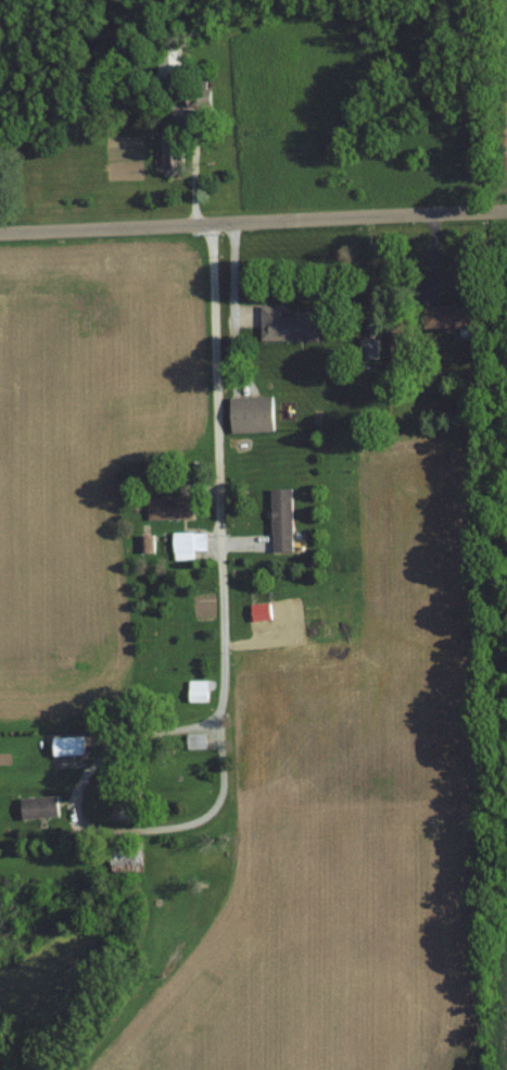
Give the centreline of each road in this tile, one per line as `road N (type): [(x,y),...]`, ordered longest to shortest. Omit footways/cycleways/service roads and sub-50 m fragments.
road 1 (residential): [(217,223),(225,730)]
road 2 (residential): [(506,210),(0,230)]
road 3 (residential): [(219,804),(225,730),(137,732),(86,775),(77,820),(142,828),(188,820),(219,804)]

